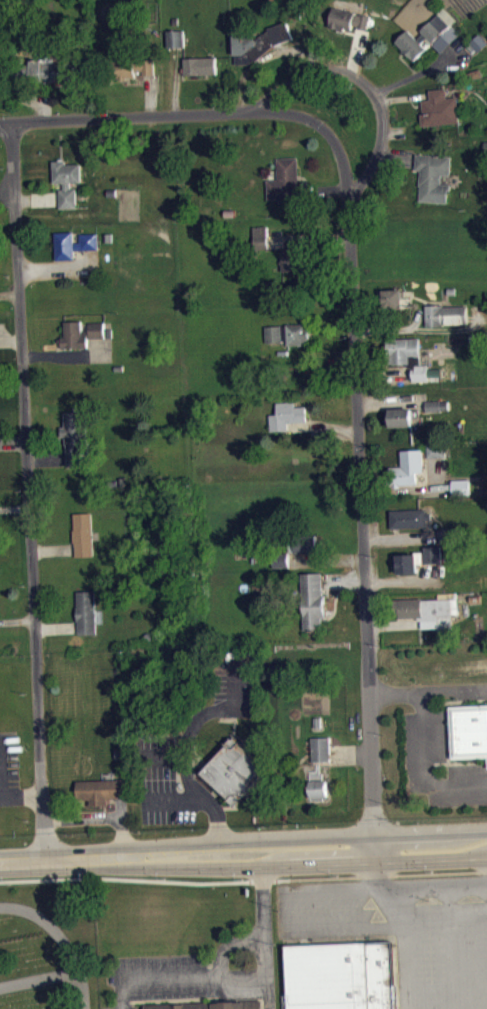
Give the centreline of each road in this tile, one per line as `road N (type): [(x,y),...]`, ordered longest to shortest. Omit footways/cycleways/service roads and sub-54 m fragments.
road 1 (residential): [(46,858),(12,120)]
road 2 (residential): [(373,861),(348,196),(327,130)]
road 3 (secondary): [(486,829),(88,849),(46,858)]
road 4 (secondary): [(46,858),(77,867),(158,867),(486,857)]
road 5 (residential): [(0,121),(288,112),(327,130)]
road 6 (residential): [(248,113),(313,75),(340,70),(362,80),(382,116),(377,151),(348,196)]

